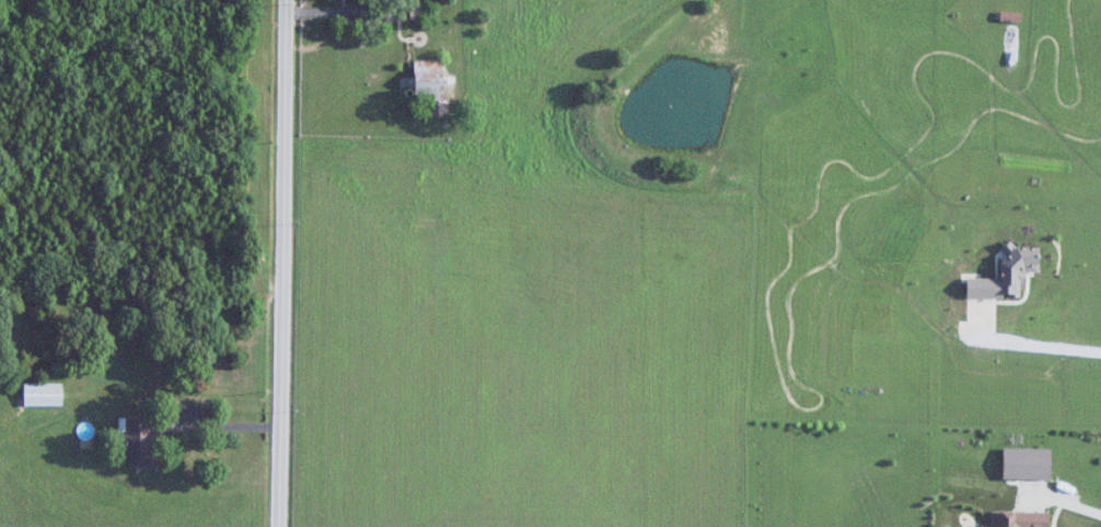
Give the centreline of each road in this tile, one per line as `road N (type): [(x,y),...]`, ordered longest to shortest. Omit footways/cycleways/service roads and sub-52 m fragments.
road 1 (residential): [(284,0),(277,526)]

